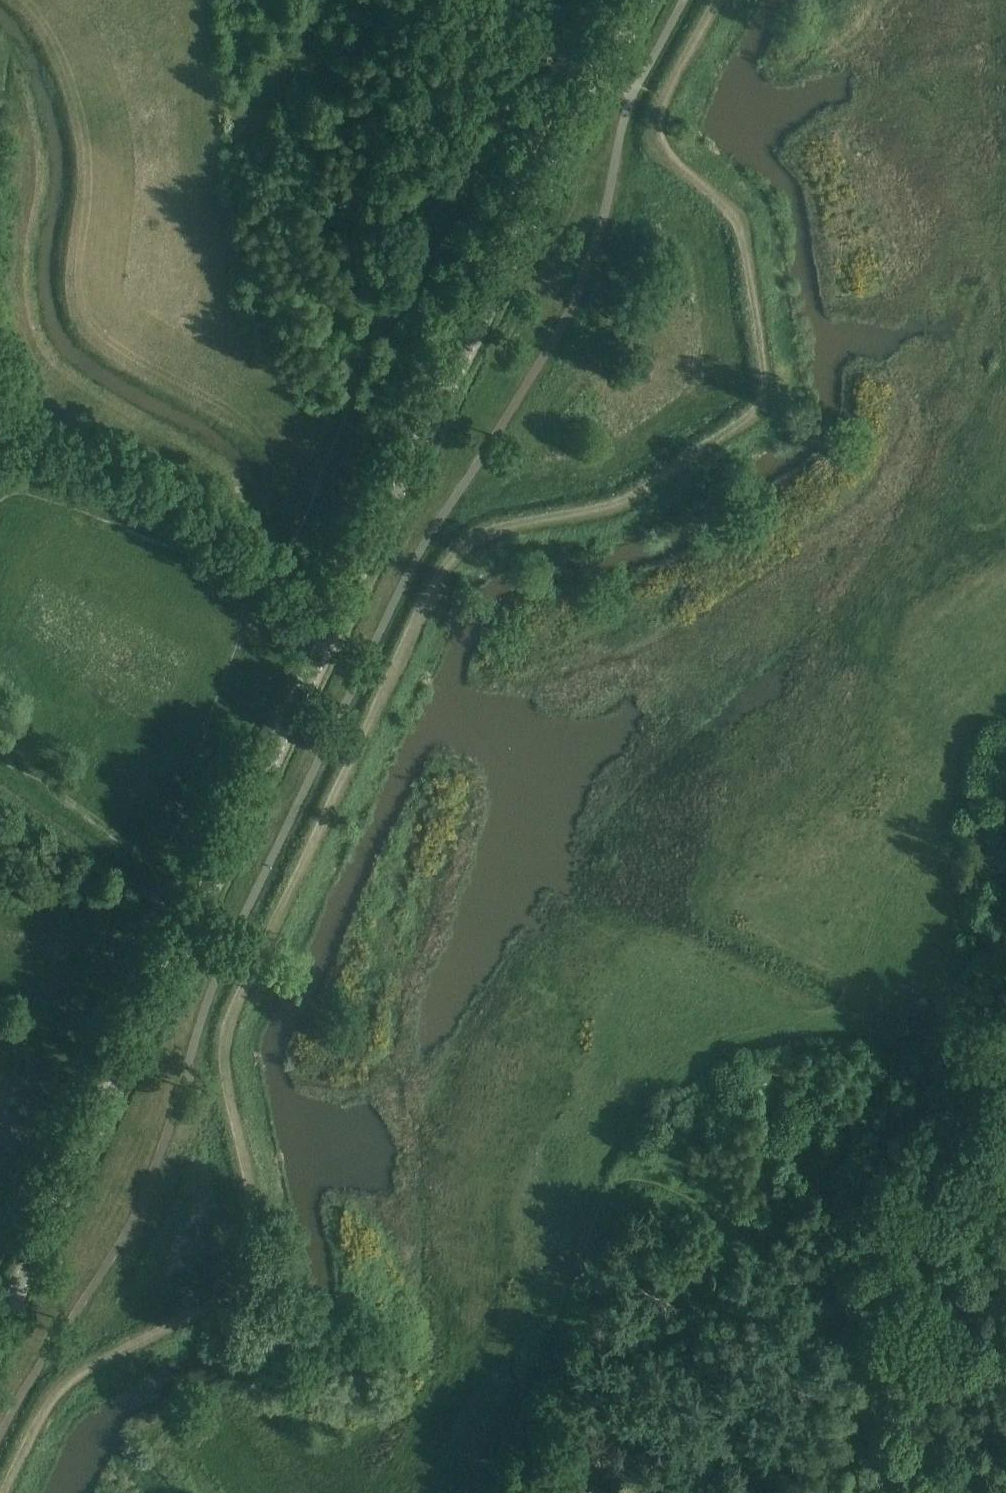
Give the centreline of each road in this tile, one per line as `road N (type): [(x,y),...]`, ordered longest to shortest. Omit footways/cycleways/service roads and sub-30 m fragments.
road 1 (tertiary): [(645,0),(0,1326)]
road 2 (unclassified): [(961,1492),(879,1374),(841,1288),(951,1093),(1005,1036)]

